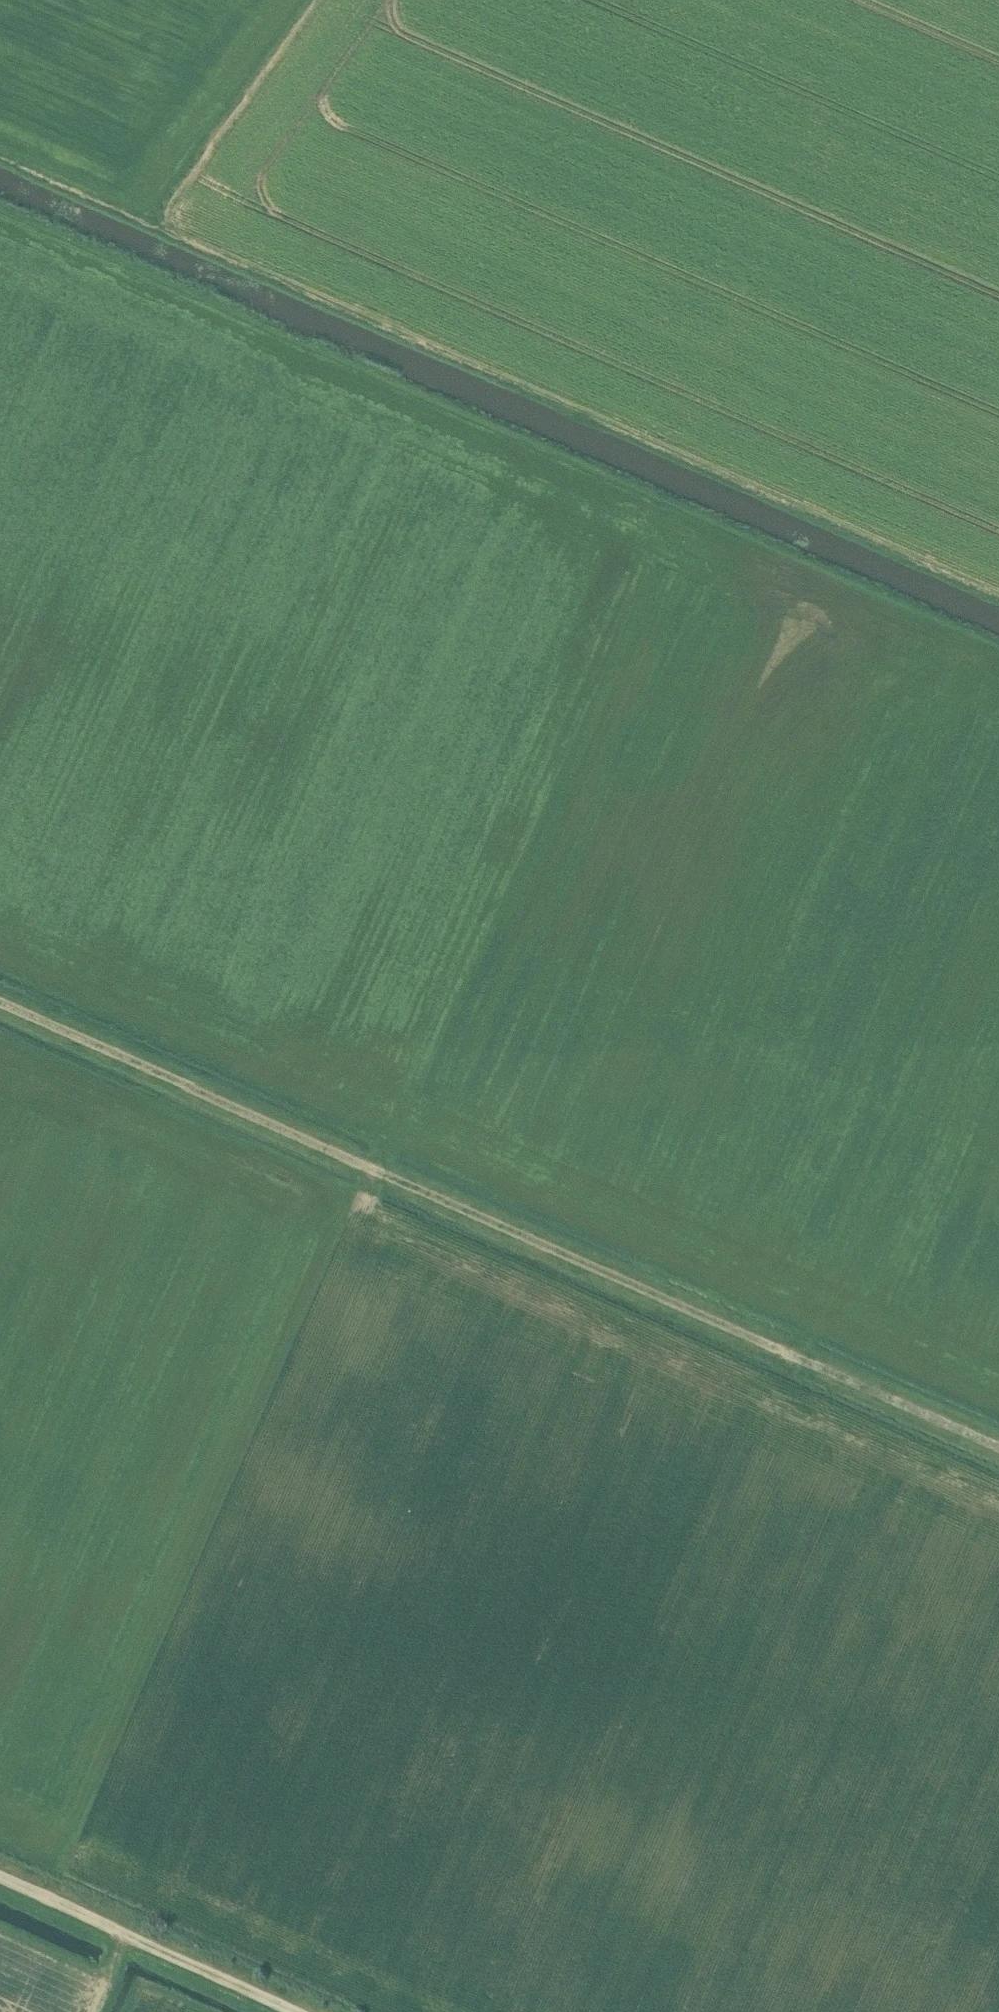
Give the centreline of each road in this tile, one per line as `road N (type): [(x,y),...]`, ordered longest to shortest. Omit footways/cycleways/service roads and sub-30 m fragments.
road 1 (track): [(0,1003),(998,1448)]
road 2 (track): [(301,2011),(0,1874)]

